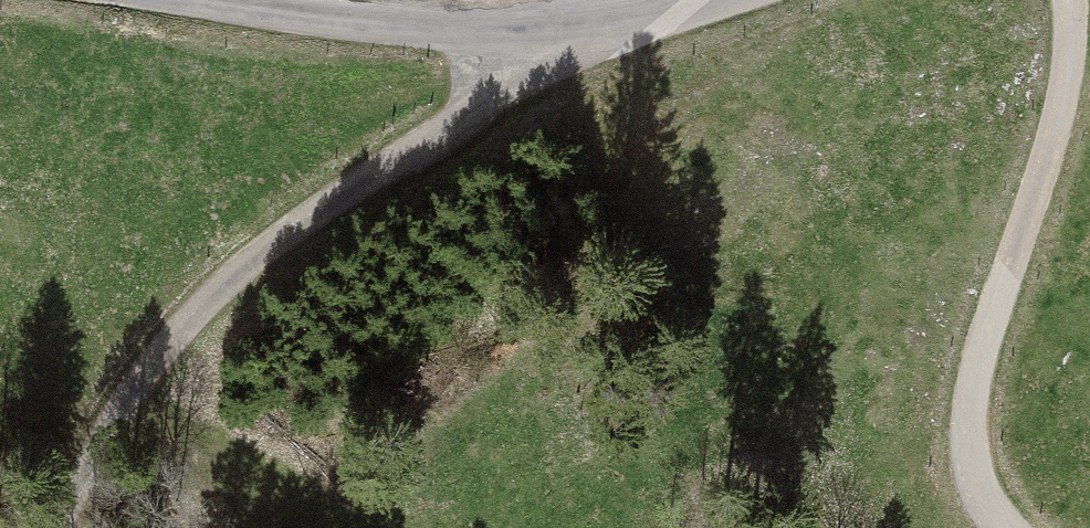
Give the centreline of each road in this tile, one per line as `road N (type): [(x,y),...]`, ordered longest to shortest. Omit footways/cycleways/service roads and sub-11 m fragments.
road 1 (unclassified): [(566,40),(268,253),(130,391),(47,527)]
road 2 (track): [(1068,0),(1064,102),(978,364),(985,493),(1018,527)]
road 3 (tertiary): [(566,40),(222,0)]
road 4 (tertiary): [(699,0),(566,40)]

